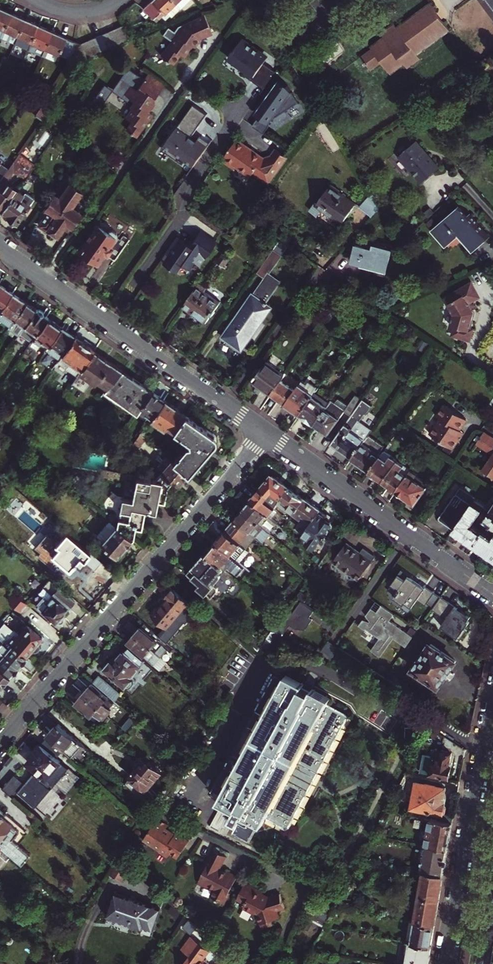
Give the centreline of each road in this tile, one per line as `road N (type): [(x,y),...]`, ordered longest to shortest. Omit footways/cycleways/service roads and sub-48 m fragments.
road 1 (residential): [(266,433),(0,742)]
road 2 (residential): [(266,433),(492,595)]
road 3 (residential): [(0,248),(225,405)]
road 4 (tertiary): [(492,712),(446,963)]
road 5 (residential): [(225,405),(322,268)]

